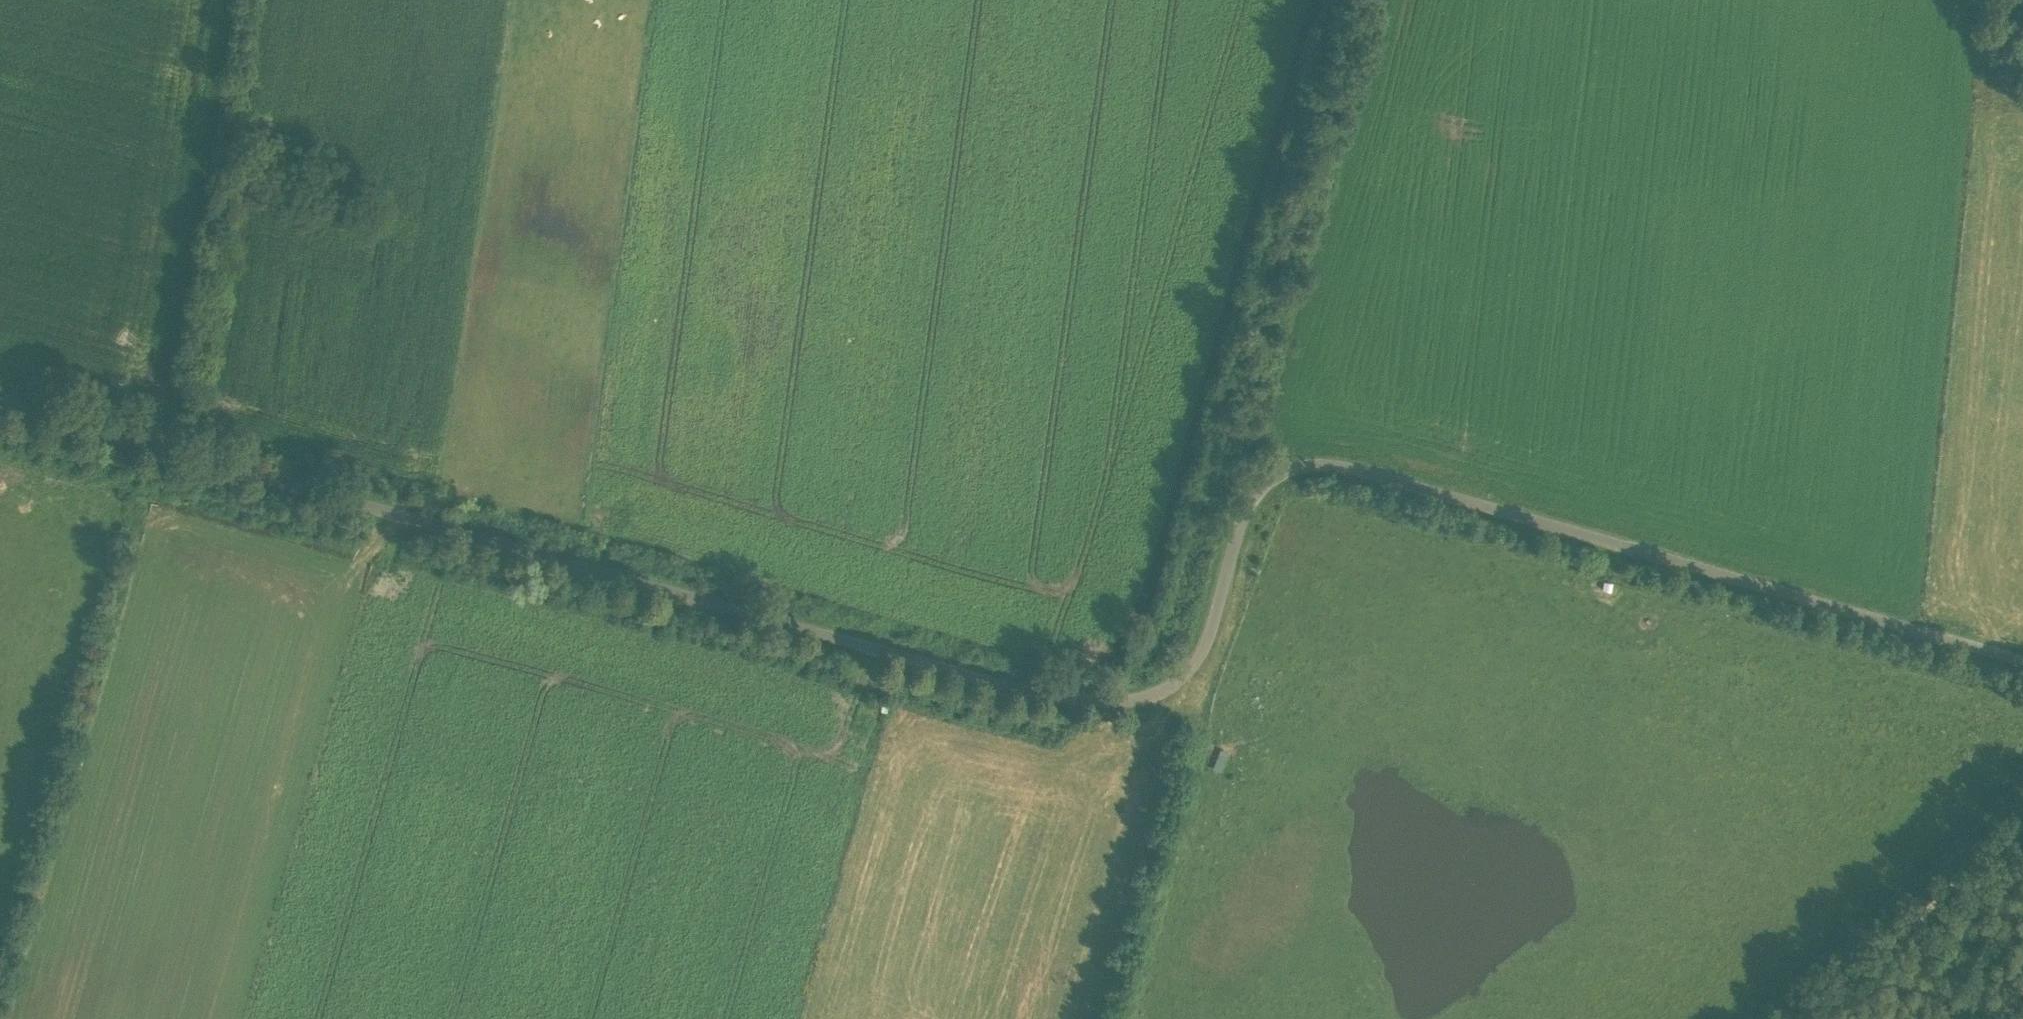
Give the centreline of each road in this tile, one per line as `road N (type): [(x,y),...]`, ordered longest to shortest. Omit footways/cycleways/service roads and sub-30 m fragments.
road 1 (unclassified): [(2022,660),(1363,471),(1310,464),(1268,481),(1252,500),(1211,634),(1189,672),(1144,698),(1084,700),(999,683),(0,401)]

